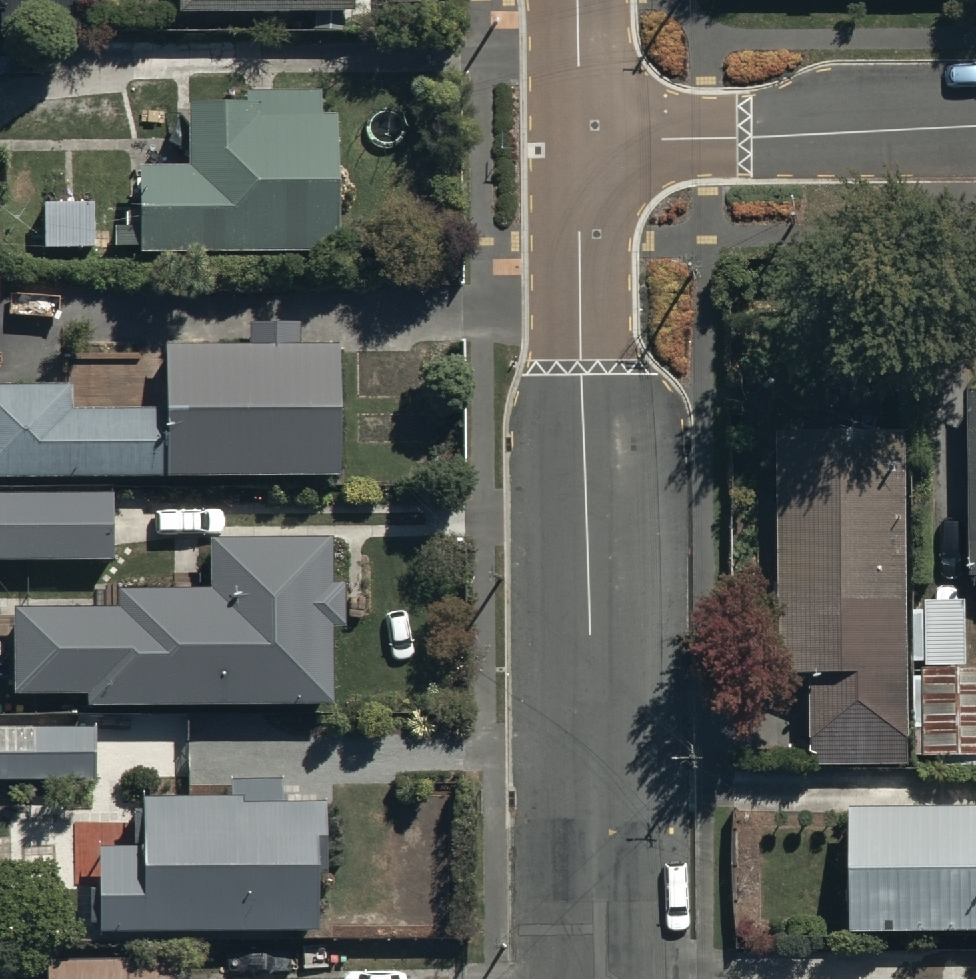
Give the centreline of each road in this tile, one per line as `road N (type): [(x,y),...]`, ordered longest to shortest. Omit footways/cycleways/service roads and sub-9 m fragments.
road 1 (residential): [(596,135),(604,978)]
road 2 (residential): [(596,135),(975,132)]
road 3 (residential): [(592,0),(596,135)]

